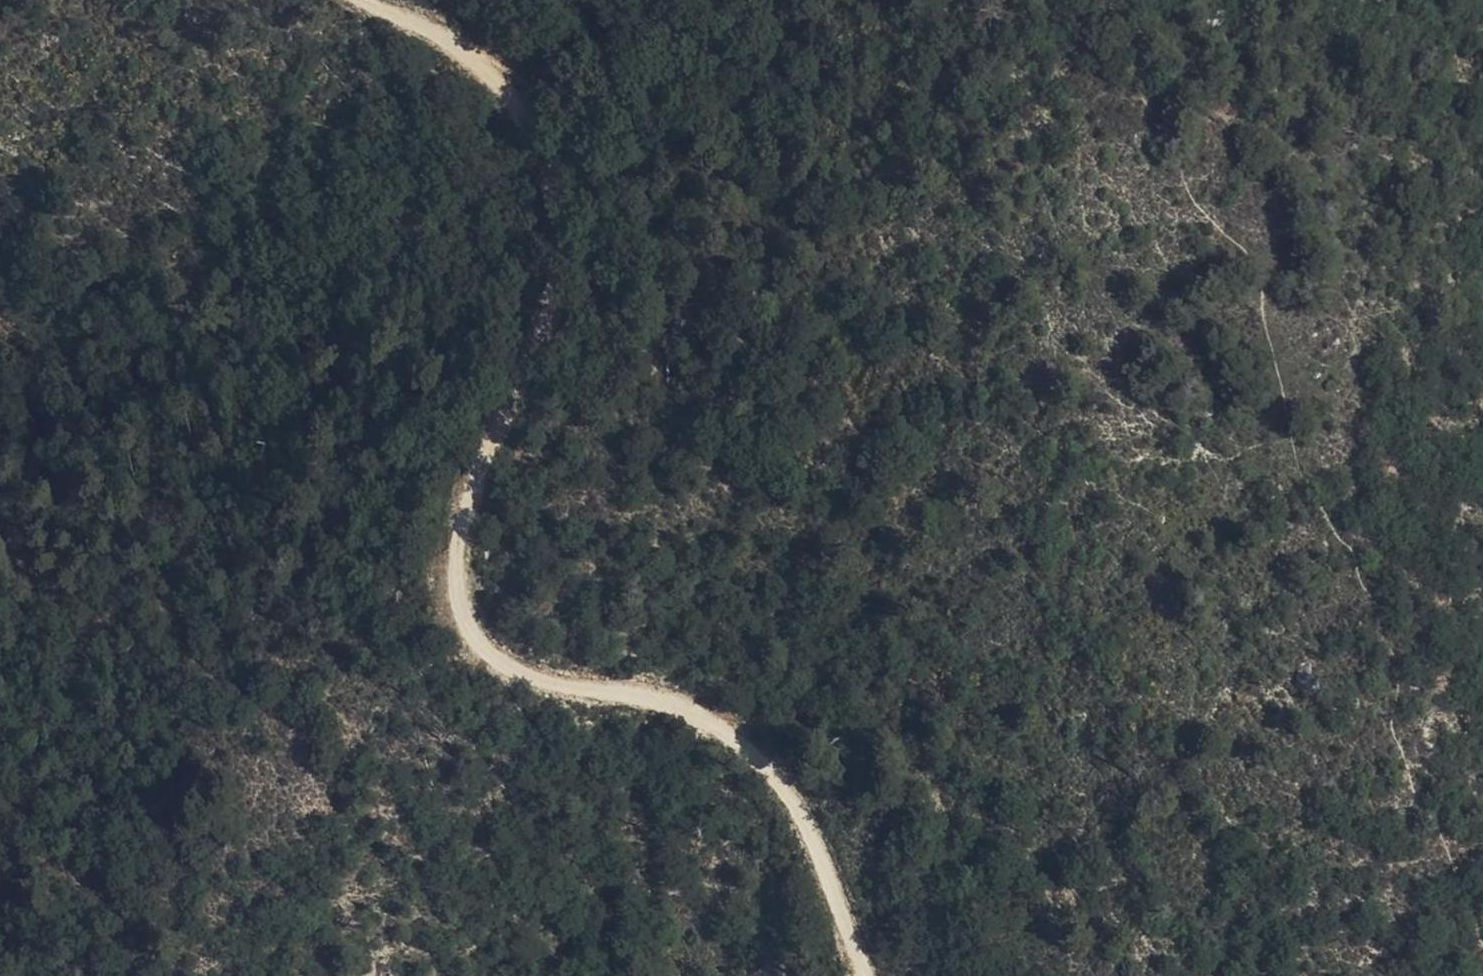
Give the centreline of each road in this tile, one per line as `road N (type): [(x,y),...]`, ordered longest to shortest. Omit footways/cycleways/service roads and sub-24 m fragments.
road 1 (track): [(367,0),(457,41),(496,74),(539,130),(567,203),(561,288),(503,413),(454,559),(457,608),(476,644),(513,672),(668,706),(757,753),(809,832),(874,975)]

